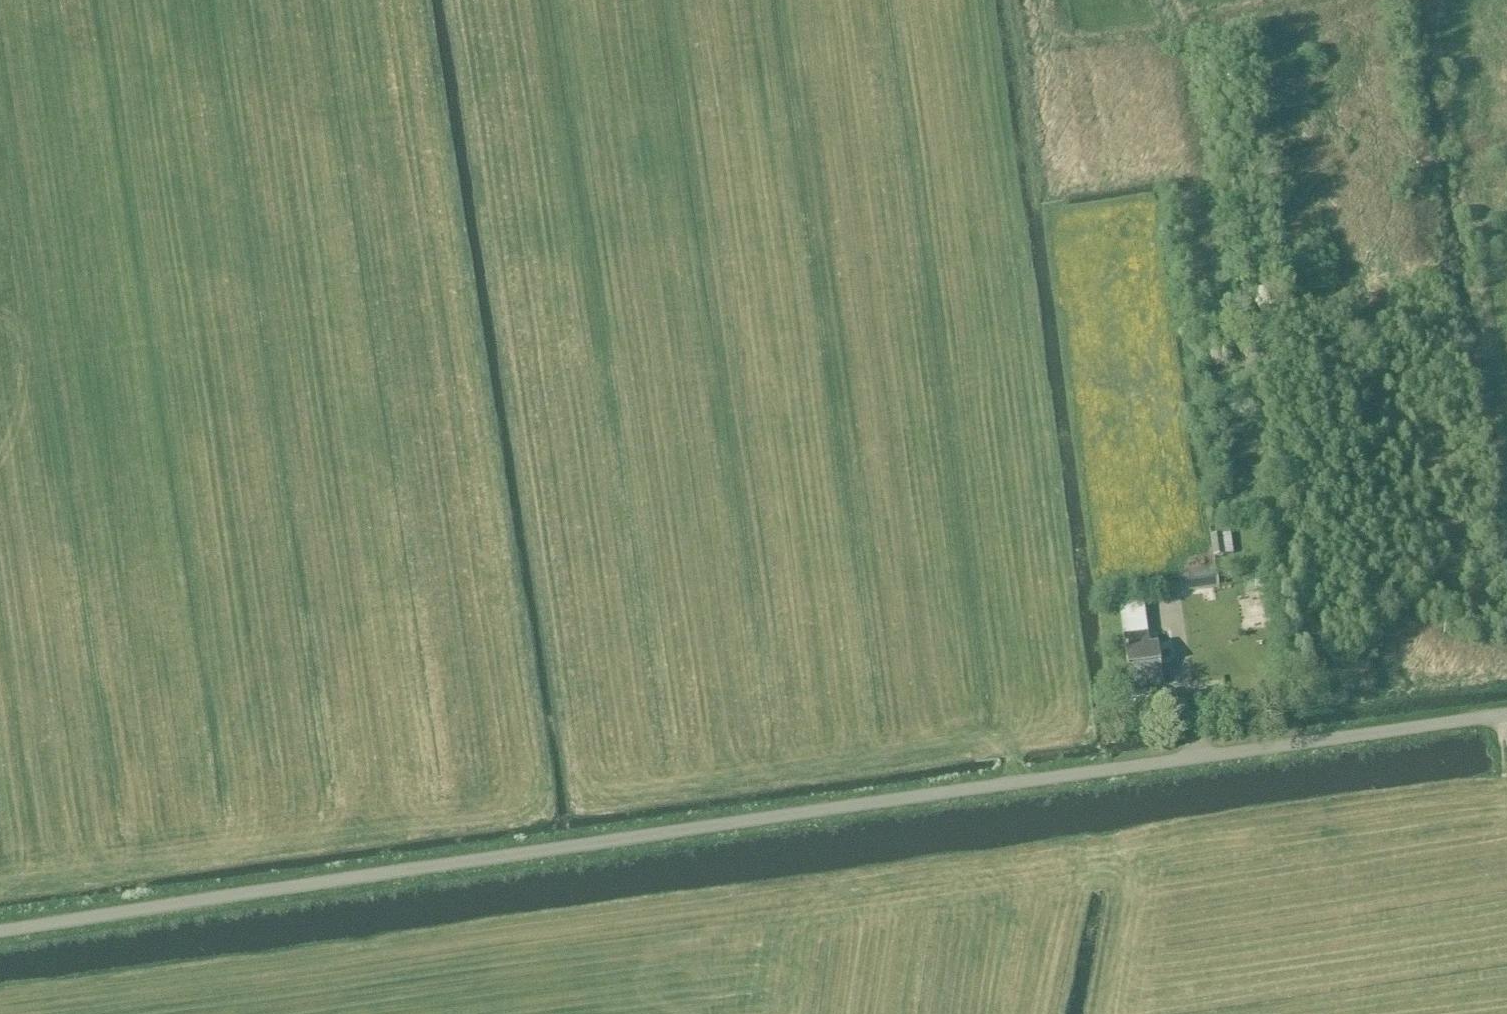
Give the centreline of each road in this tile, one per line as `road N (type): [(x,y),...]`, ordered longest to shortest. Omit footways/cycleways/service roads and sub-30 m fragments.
road 1 (unclassified): [(0,931),(1506,715)]

